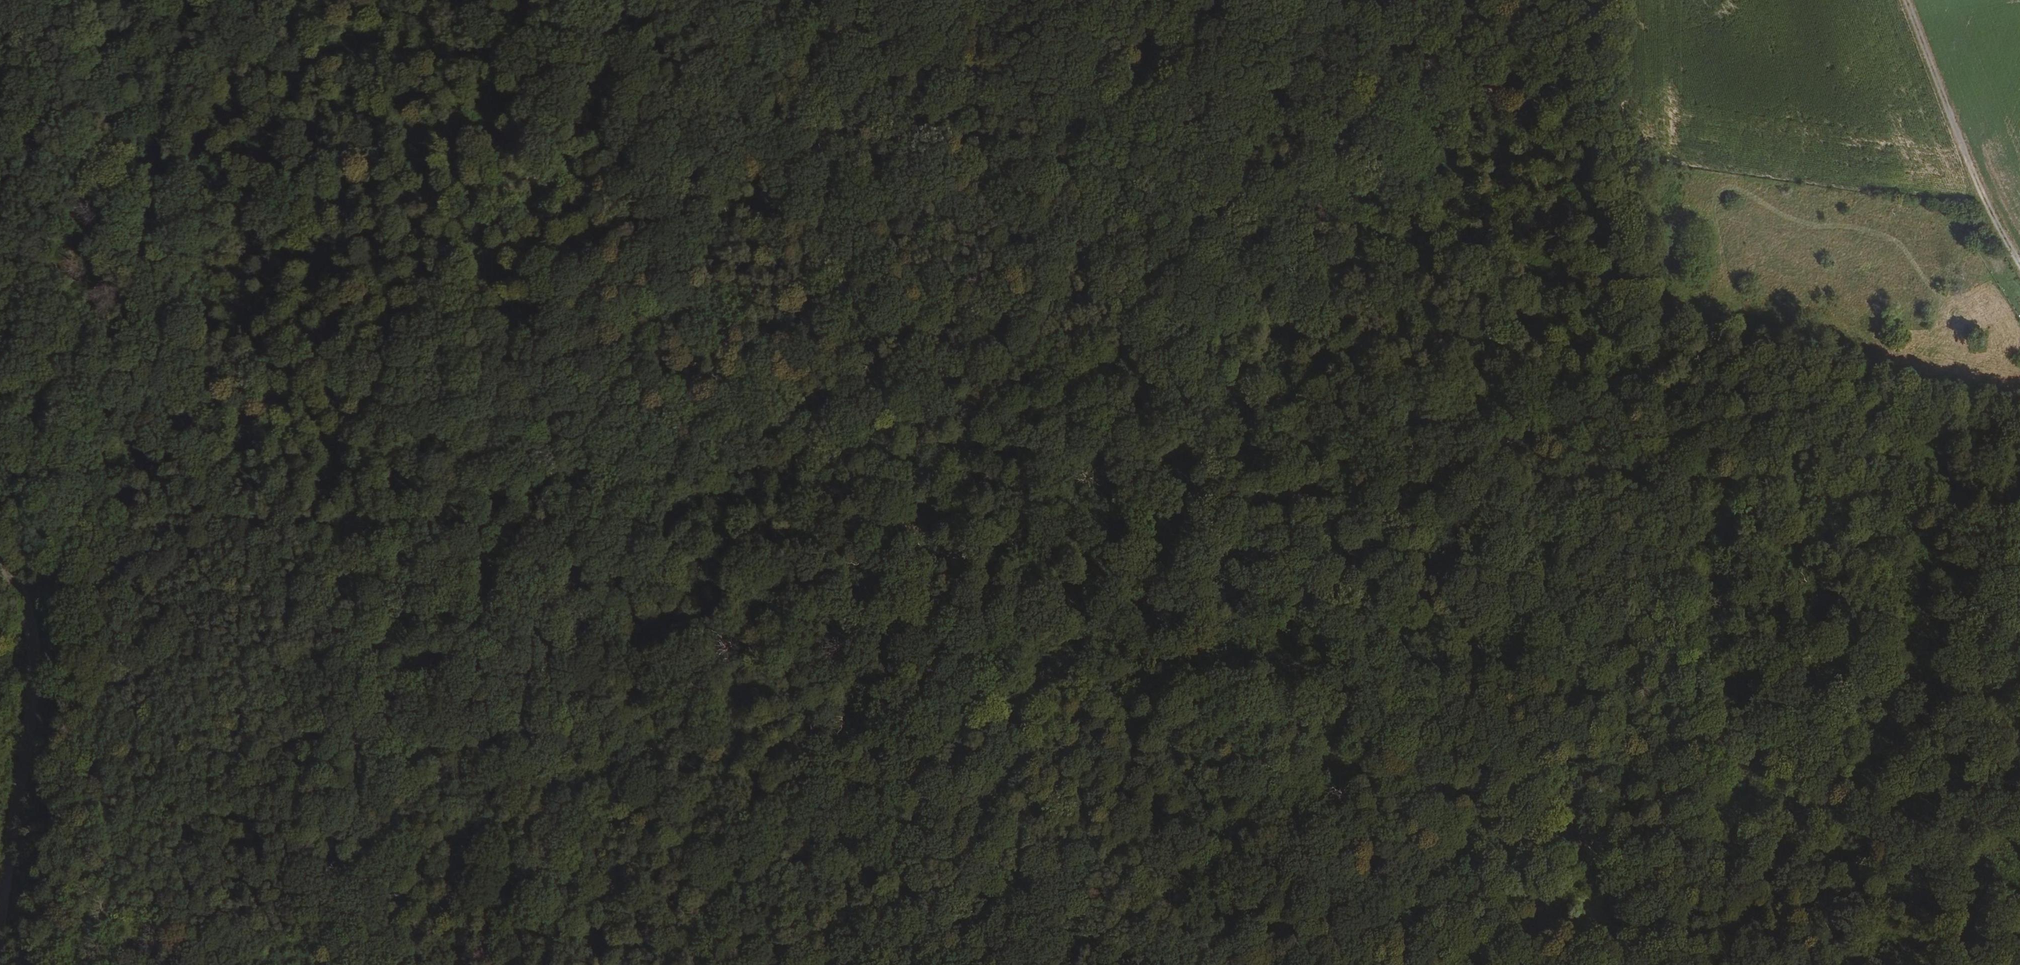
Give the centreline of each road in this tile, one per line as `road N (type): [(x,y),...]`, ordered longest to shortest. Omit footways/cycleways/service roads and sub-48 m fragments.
road 1 (unclassified): [(0,939),(39,681),(35,621),(18,578),(0,559)]
road 2 (track): [(2019,260),(1965,161),(1911,0)]

